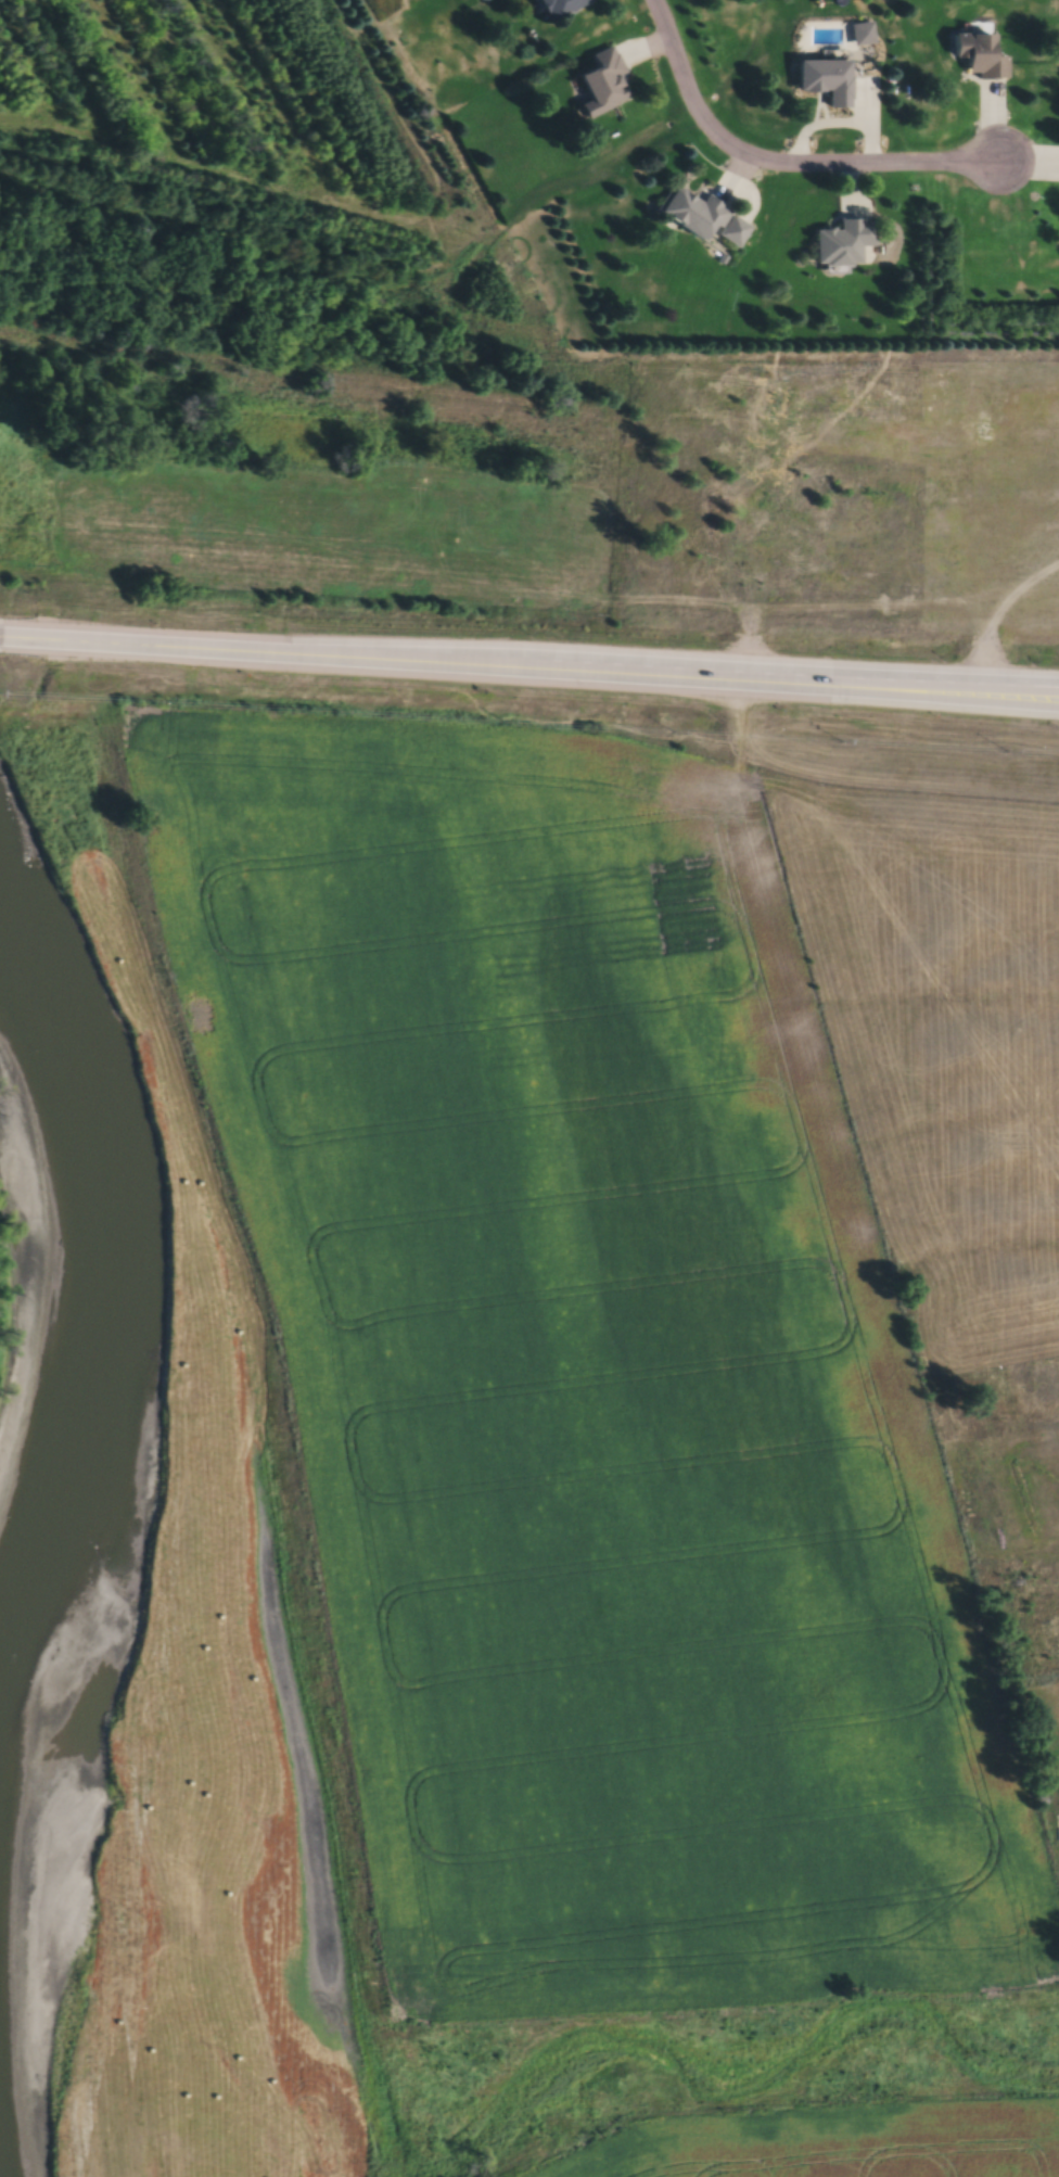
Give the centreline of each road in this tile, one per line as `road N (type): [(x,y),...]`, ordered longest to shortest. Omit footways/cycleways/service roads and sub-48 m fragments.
road 1 (primary): [(1058,701),(501,669)]
road 2 (primary): [(501,669),(7,639)]
road 3 (residential): [(655,0),(691,101),(727,148),(798,166),(1001,163)]

